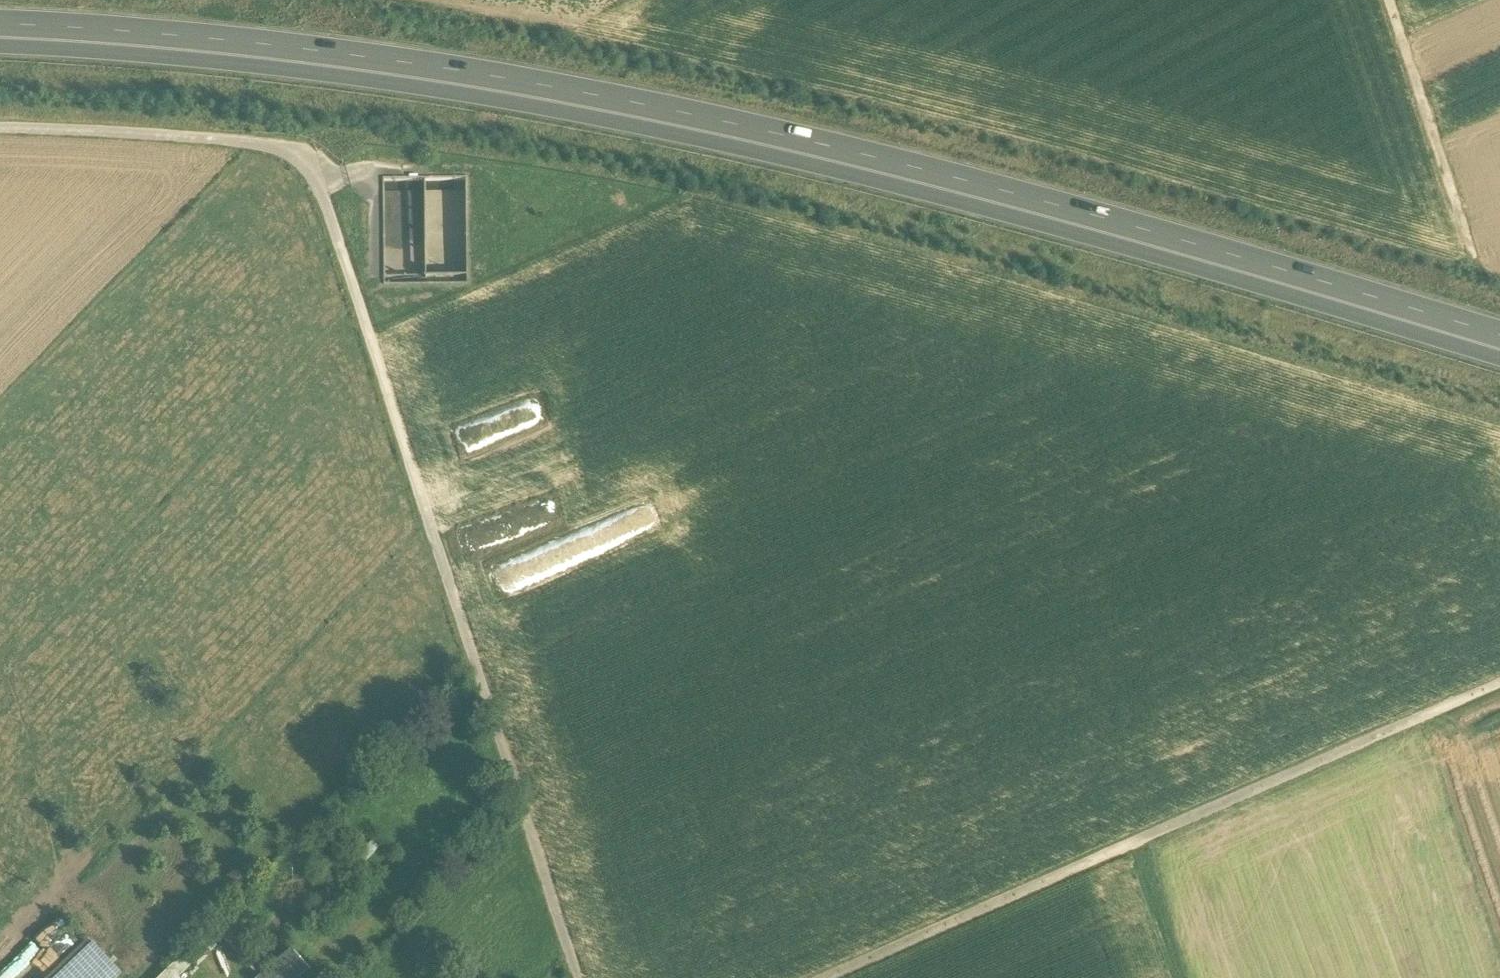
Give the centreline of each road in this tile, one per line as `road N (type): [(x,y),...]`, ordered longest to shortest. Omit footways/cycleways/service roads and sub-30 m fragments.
road 1 (trunk): [(0,26),(332,56),(681,117),(1060,212),(1499,341)]
road 2 (track): [(0,131),(258,145),(298,157),(383,359),(575,977)]
road 3 (track): [(1499,683),(828,977)]
road 4 (track): [(1390,0),(1468,240)]
road 5 (track): [(1192,977),(1143,839)]

